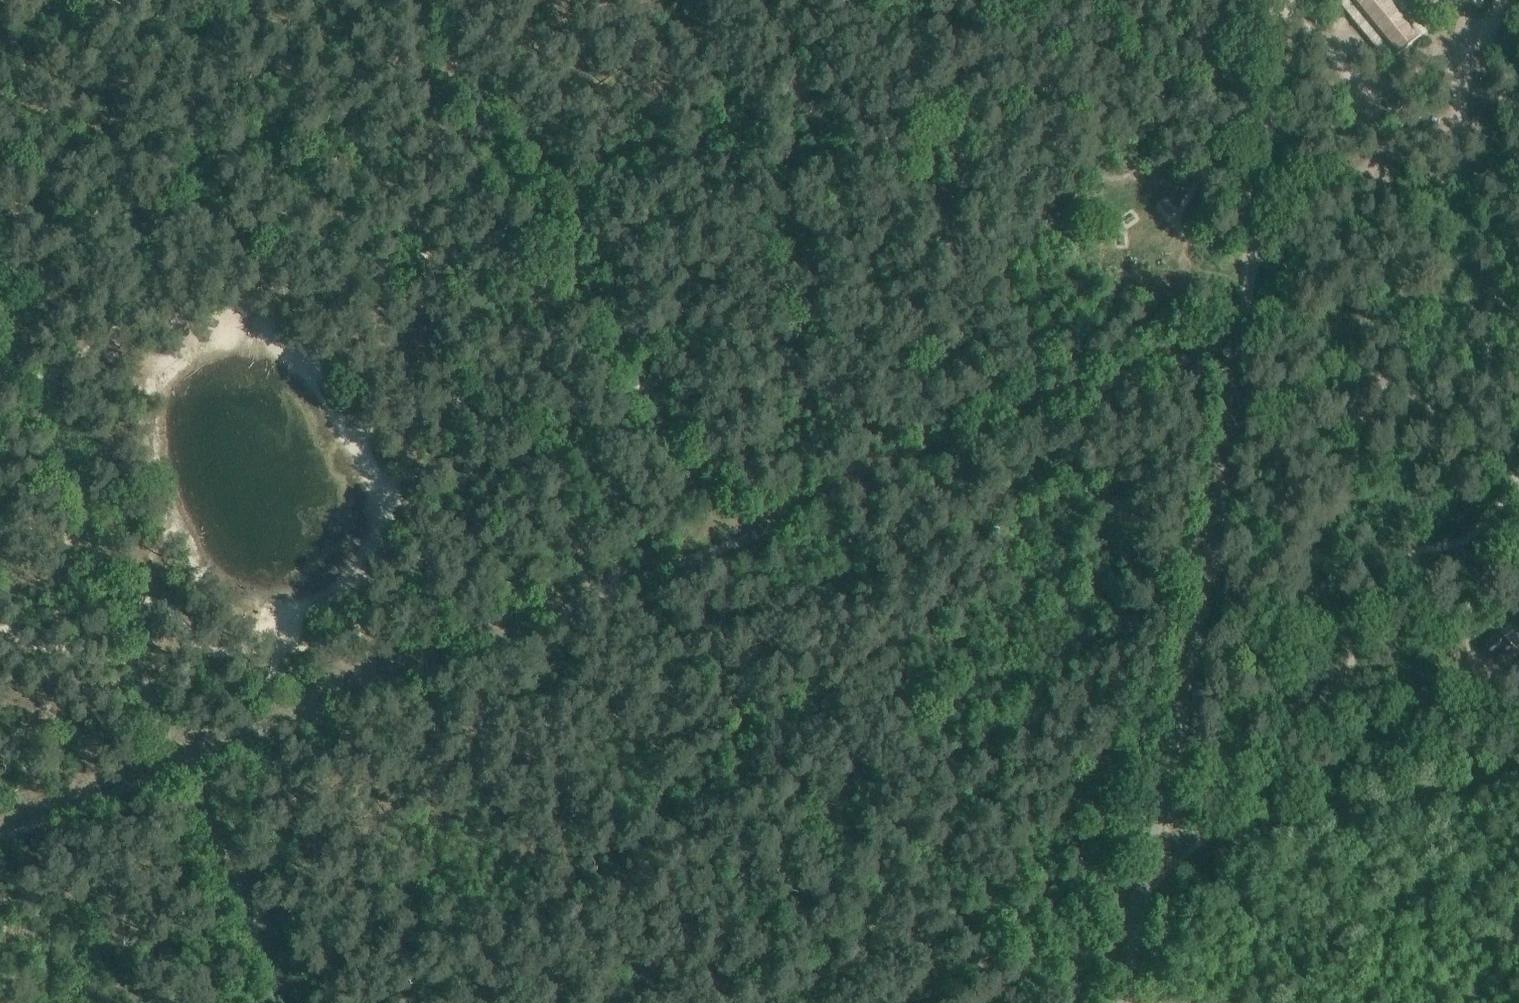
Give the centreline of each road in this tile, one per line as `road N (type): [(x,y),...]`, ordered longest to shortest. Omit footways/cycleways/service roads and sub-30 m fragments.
road 1 (unclassified): [(1123,1002),(1221,489),(1285,0)]
road 2 (track): [(1150,859),(1518,770)]

